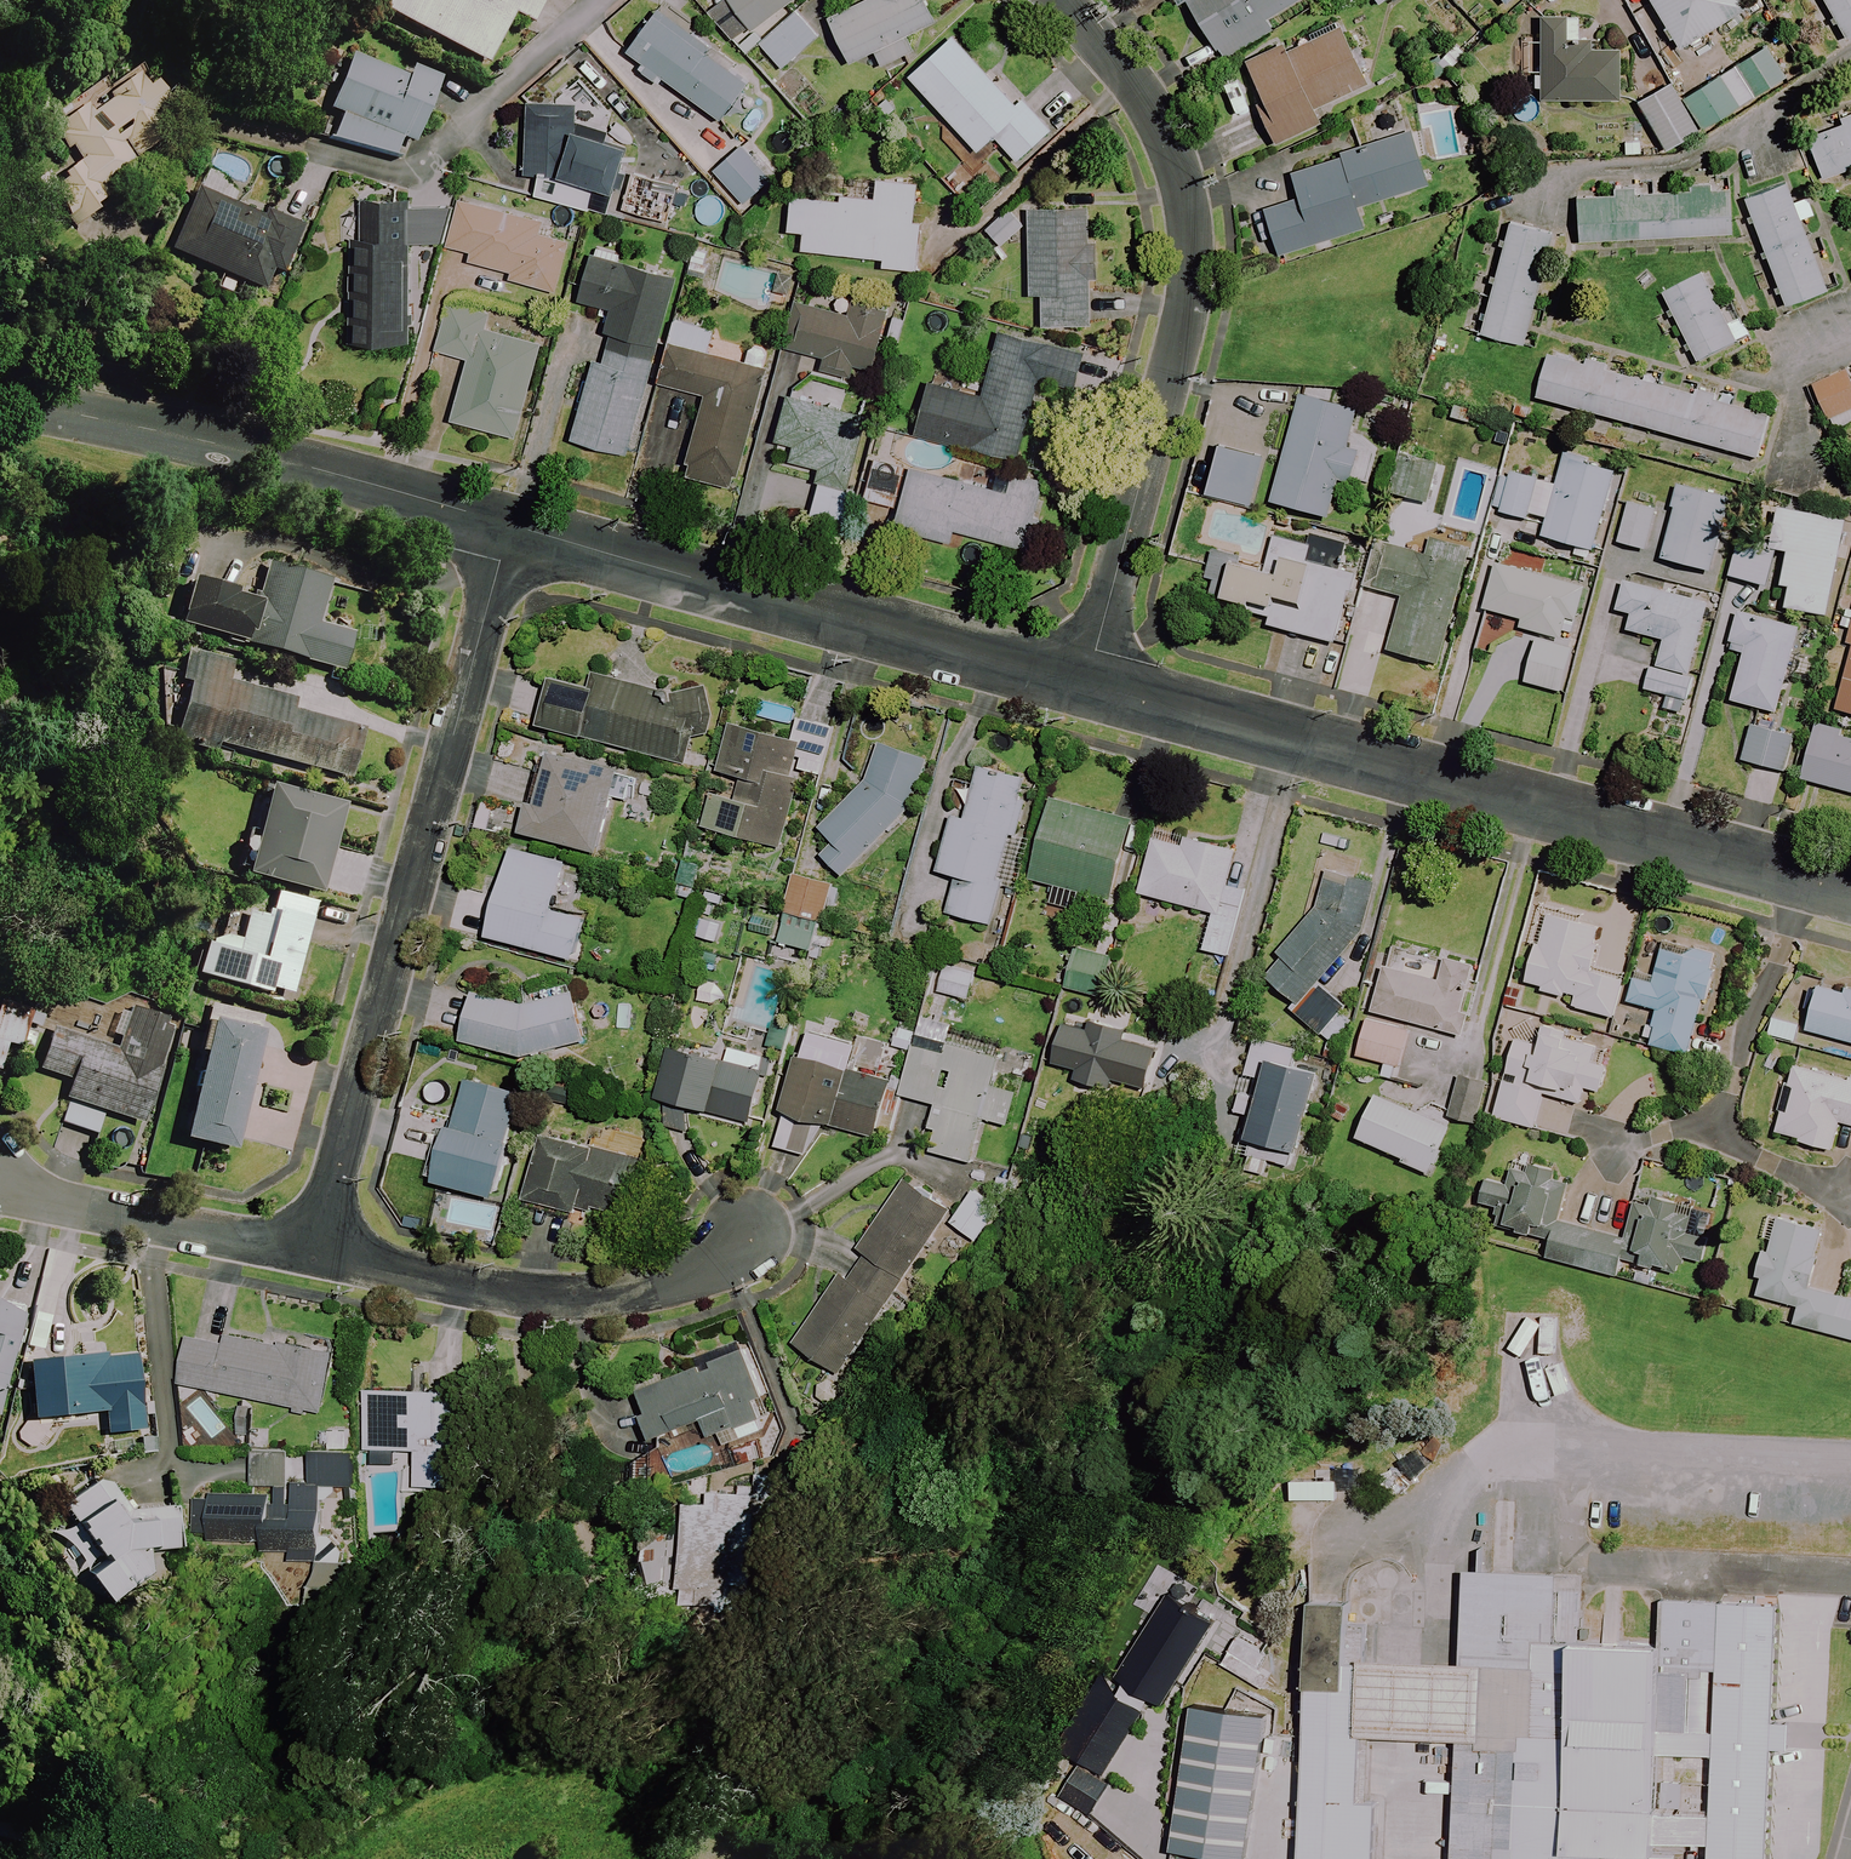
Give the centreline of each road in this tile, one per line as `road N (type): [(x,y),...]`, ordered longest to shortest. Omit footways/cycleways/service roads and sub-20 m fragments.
road 1 (residential): [(315,1246),(510,525)]
road 2 (residential): [(1060,0),(1169,127),(1190,198),(1195,251),(1189,311),(1090,681)]
road 3 (residential): [(1794,872),(1090,681)]
road 4 (residential): [(1090,681),(510,525)]
road 5 (residential): [(510,525),(298,463),(0,399)]
road 6 (residential): [(315,1246),(518,1295),(595,1299),(706,1270),(732,1256),(750,1232)]
road 7 (residential): [(0,1175),(57,1199),(315,1246)]
road 8 (residential): [(1794,872),(1722,1111)]
road 9 (residential): [(1722,1111),(1741,1150),(1850,1198)]
road 10 (residential): [(1722,1111),(1682,1130),(1607,1142)]

